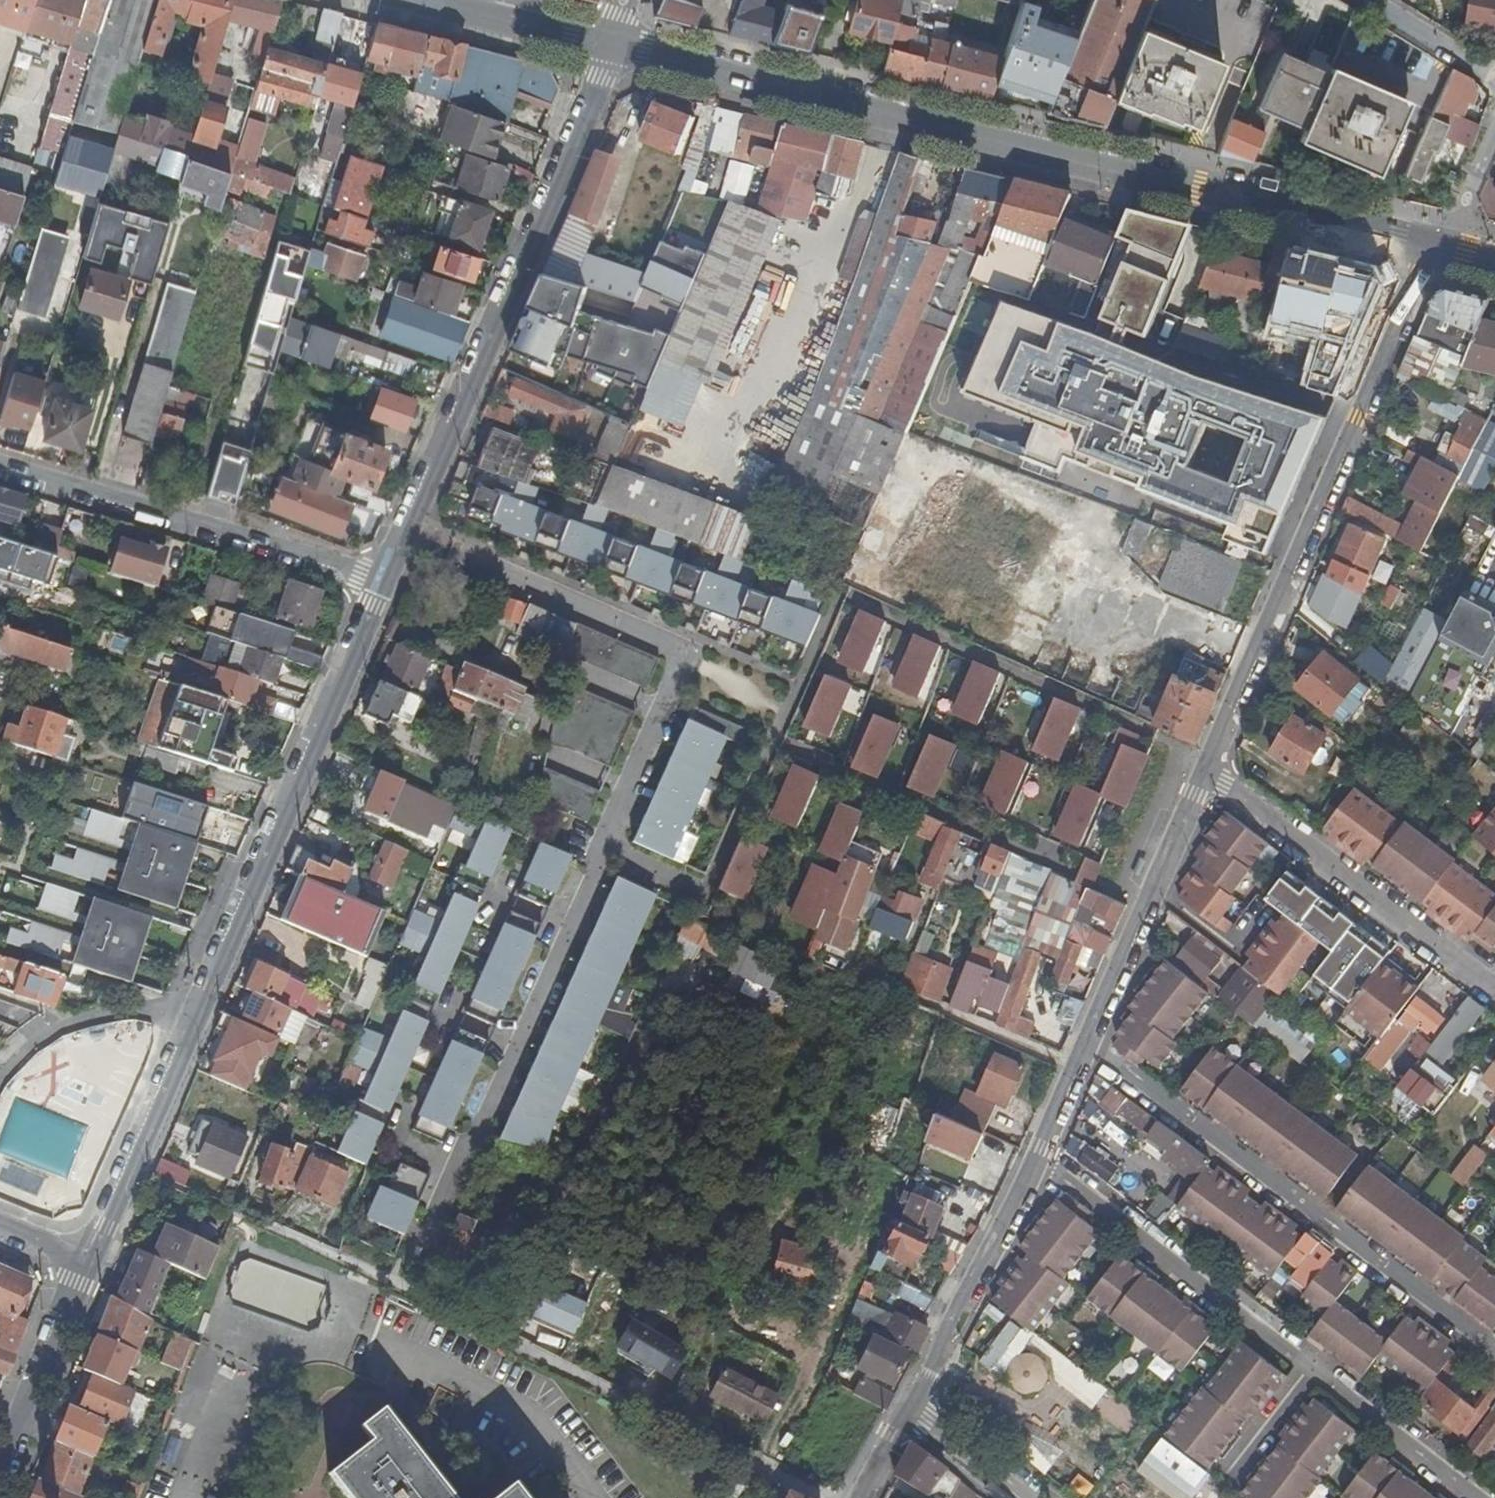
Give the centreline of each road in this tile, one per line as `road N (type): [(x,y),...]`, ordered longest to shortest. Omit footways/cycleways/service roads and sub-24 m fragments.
road 1 (secondary): [(615,44),(1432,248)]
road 2 (residential): [(1206,770),(1042,1150),(905,1409)]
road 3 (residential): [(568,924),(689,652),(407,536)]
road 4 (residential): [(1432,248),(1206,770)]
road 5 (residential): [(407,536),(615,44)]
road 6 (residential): [(195,1025),(384,589)]
road 7 (residential): [(814,1497),(390,1283)]
road 8 (residential): [(0,469),(384,589)]
road 9 (residential): [(1494,1000),(1206,770)]
road 10 (residential): [(83,1259),(99,1246),(195,1025)]
road 11 (residential): [(0,1479),(83,1259)]
road 12 (residential): [(0,1082),(52,1034),(103,1017),(157,1011),(195,1025)]
road 13 (secondary): [(615,44),(435,0)]
road 14 (residential): [(1494,82),(1370,0)]
road 15 (residential): [(905,1409),(1017,1497)]
road 16 (residential): [(1494,123),(1460,213),(1432,248)]
road 17 (residential): [(460,1166),(514,1045)]
road 18 (residential): [(514,1045),(568,924)]

